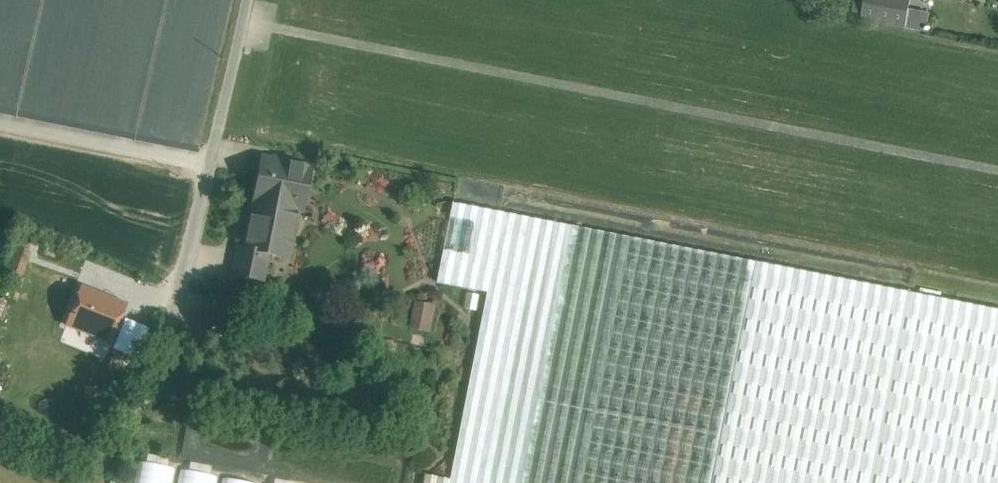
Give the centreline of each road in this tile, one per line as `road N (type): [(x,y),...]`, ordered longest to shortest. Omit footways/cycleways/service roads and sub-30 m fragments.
road 1 (track): [(241,21),(997,171)]
road 2 (residential): [(245,0),(150,389)]
road 3 (track): [(0,124),(208,165)]

